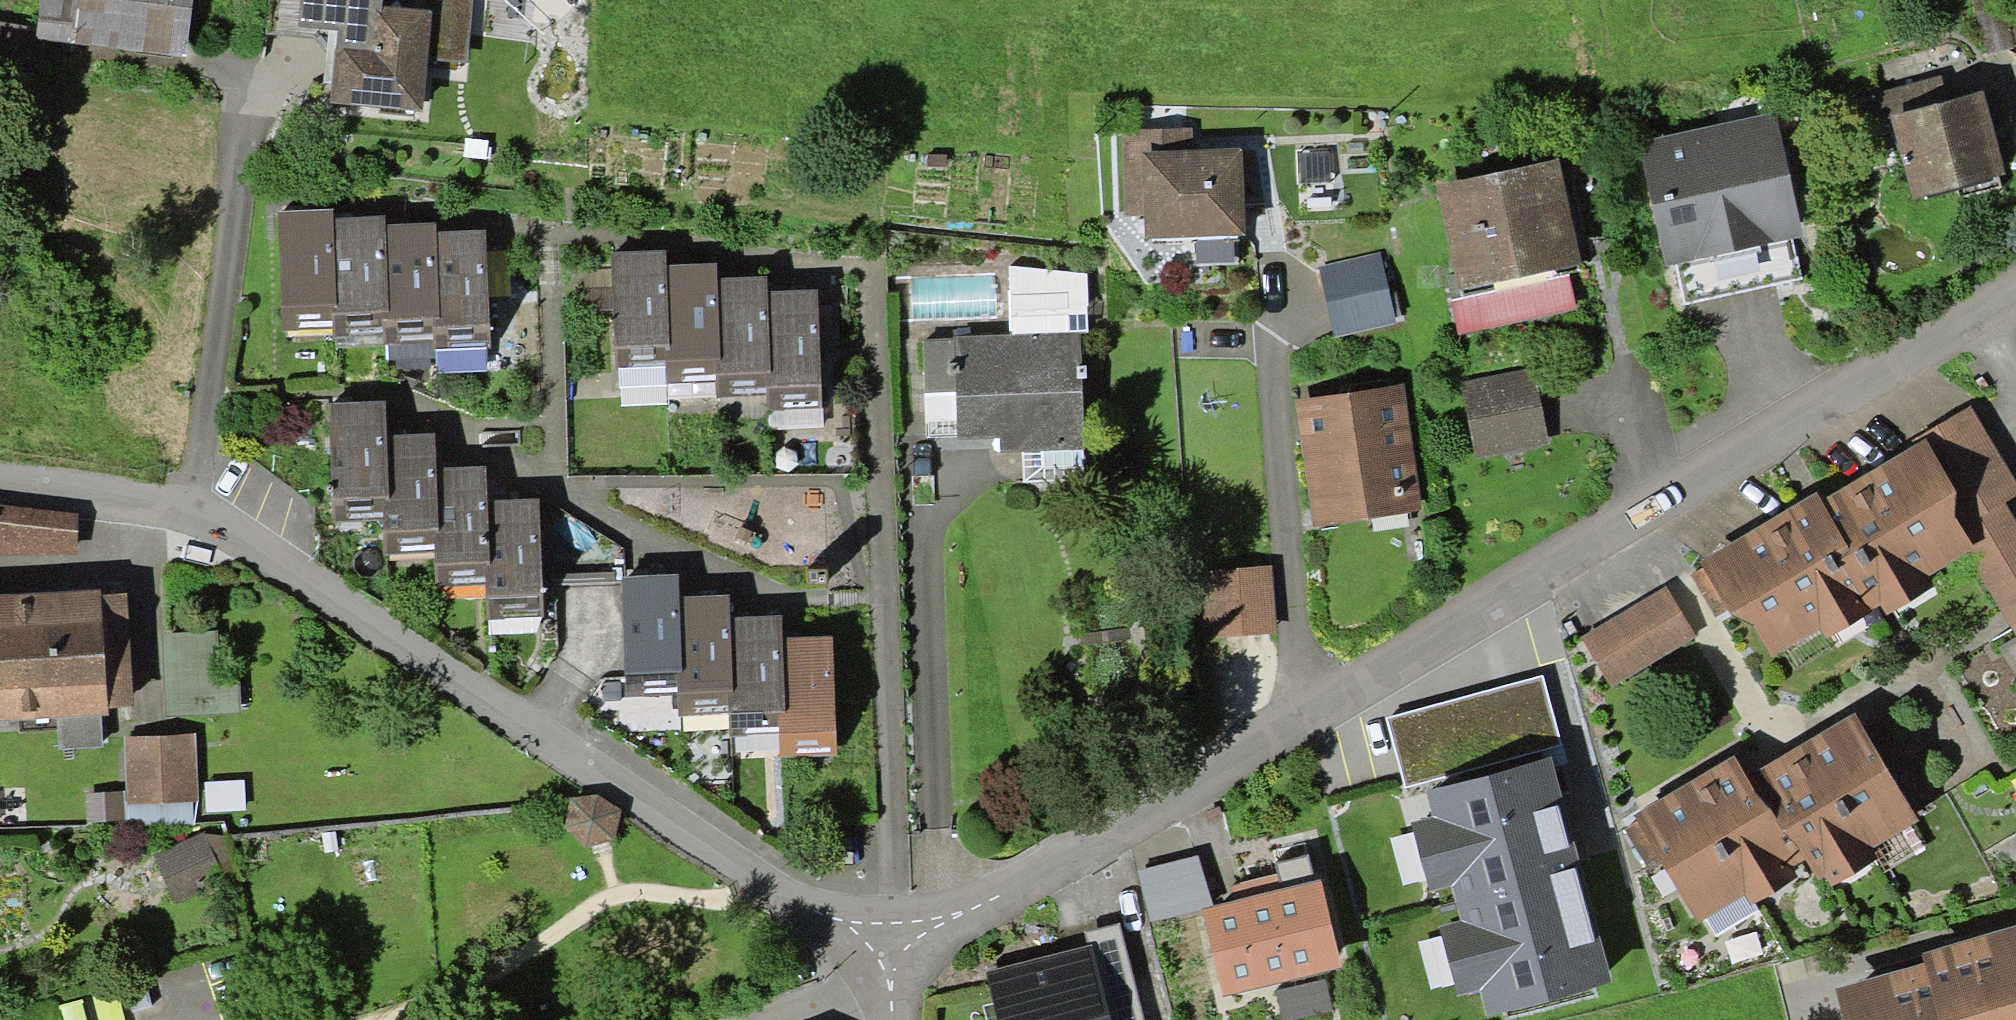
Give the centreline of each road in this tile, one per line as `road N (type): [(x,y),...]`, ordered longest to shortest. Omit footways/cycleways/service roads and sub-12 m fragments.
road 1 (residential): [(2015,292),(1033,873),(889,942)]
road 2 (residential): [(889,942),(779,888),(463,688),(247,538),(195,515),(125,500),(0,488)]

